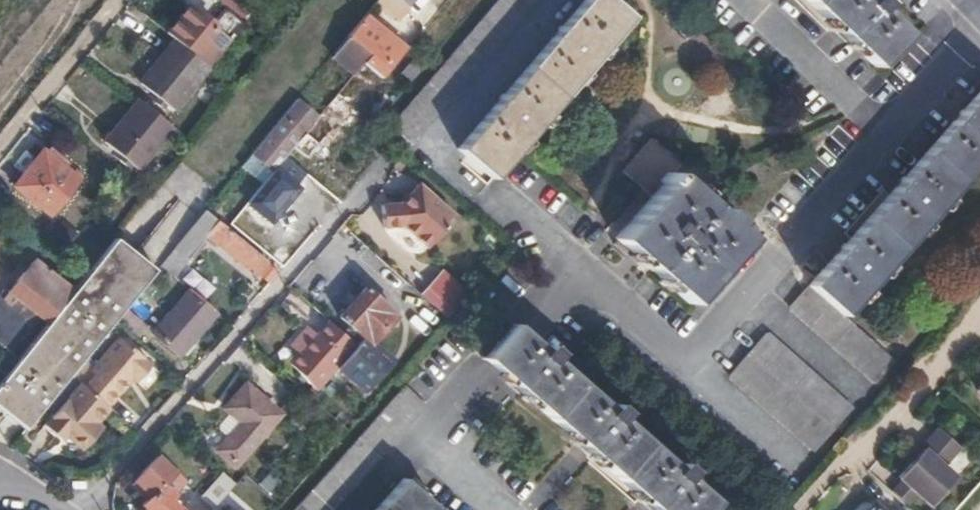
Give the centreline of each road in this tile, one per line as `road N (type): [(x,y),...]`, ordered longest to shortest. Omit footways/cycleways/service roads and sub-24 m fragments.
road 1 (residential): [(85,509),(384,166)]
road 2 (residential): [(0,142),(120,0)]

